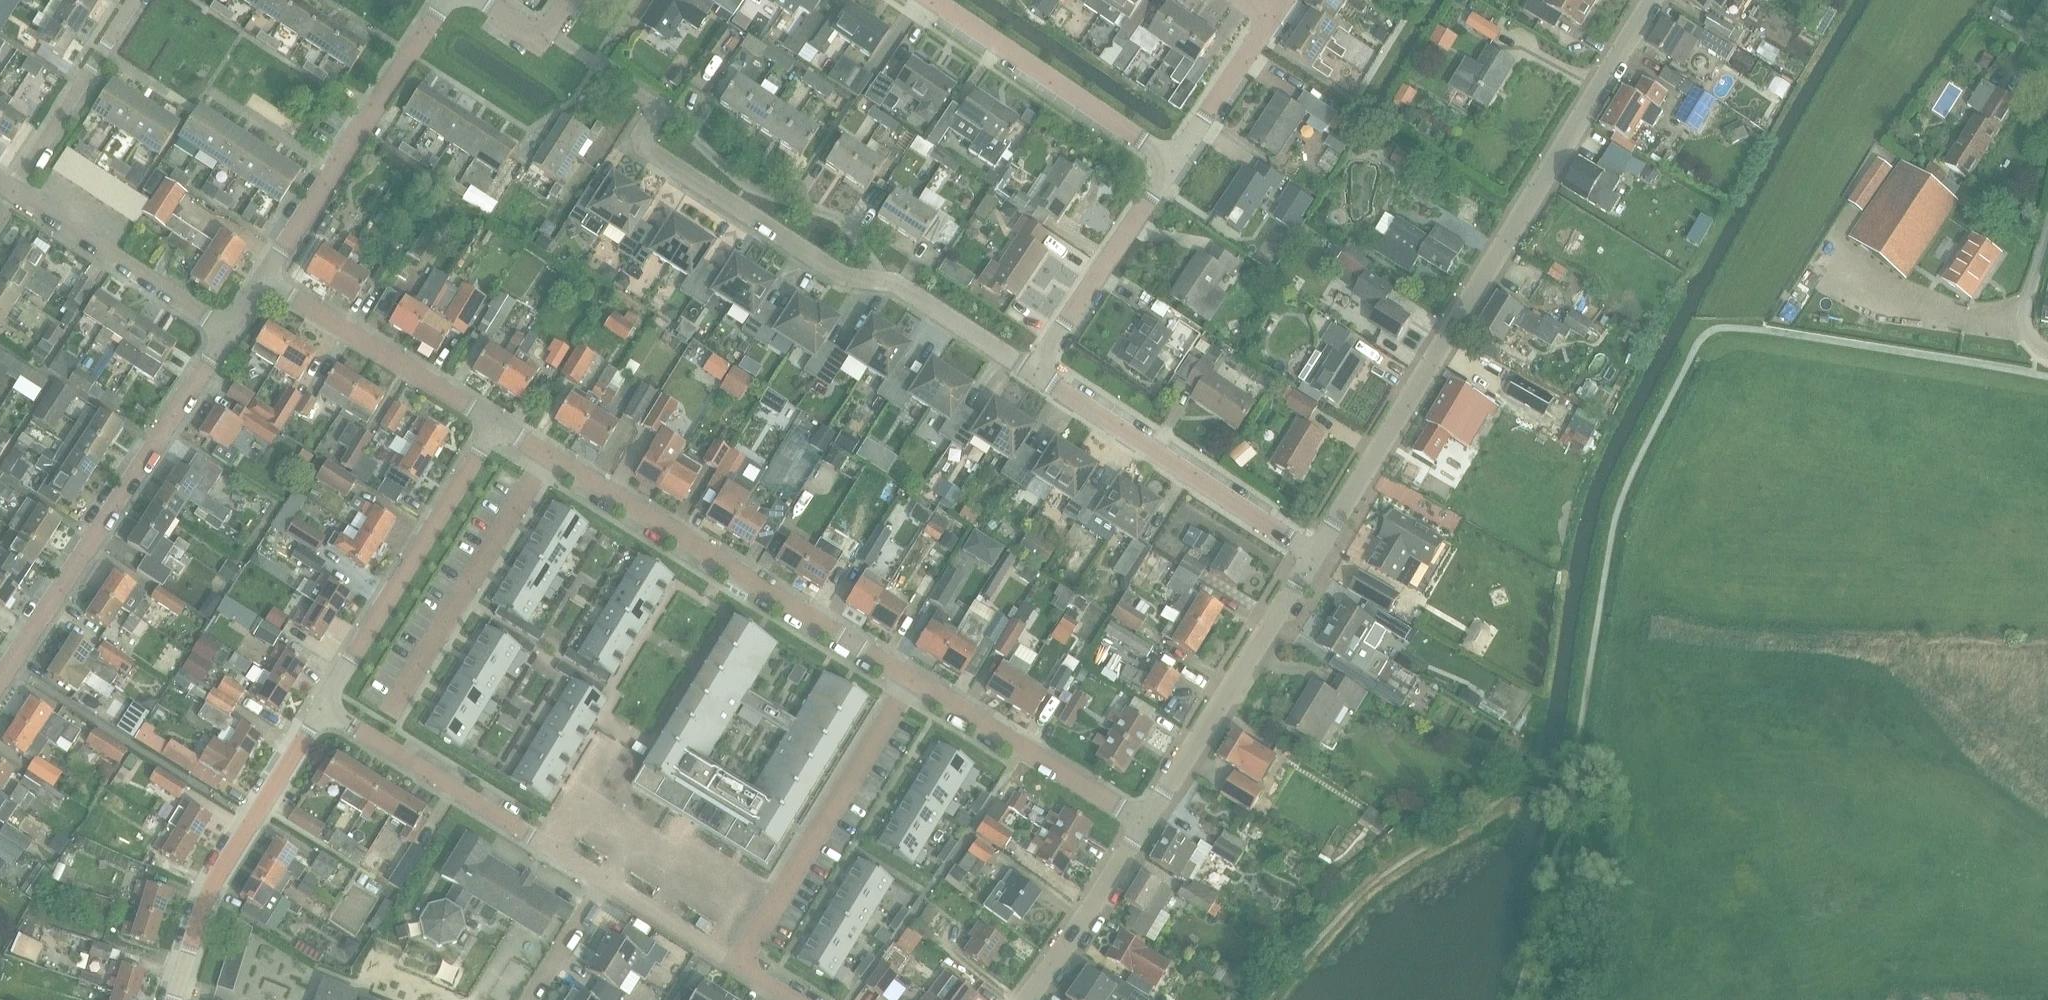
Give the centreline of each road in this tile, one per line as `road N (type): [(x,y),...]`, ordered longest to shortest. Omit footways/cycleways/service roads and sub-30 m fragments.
road 1 (tertiary): [(1315,553),(1654,0)]
road 2 (residential): [(914,683),(498,423)]
road 3 (residential): [(0,680),(228,331)]
road 4 (residential): [(321,708),(498,423)]
road 5 (residential): [(605,884),(321,708)]
road 6 (residential): [(914,683),(737,966)]
road 7 (residential): [(262,278),(446,0)]
road 8 (residential): [(174,999),(212,885),(321,708)]
road 9 (tertiary): [(1145,823),(1315,553)]
road 10 (residential): [(876,279),(844,277),(645,148),(642,137),(658,110)]
road 11 (residential): [(1315,553),(1056,388)]
road 12 (residential): [(1174,162),(934,0)]
road 13 (residential): [(658,110),(746,186),(840,218),(877,268),(876,279)]
road 14 (residential): [(498,423),(262,278)]
road 15 (residential): [(1145,823),(914,683)]
road 16 (residential): [(228,331),(14,193)]
road 17 (residential): [(14,193),(135,0)]
road 18 (tertiary): [(1028,999),(1145,823)]
road 19 (residential): [(1068,319),(1174,162)]
road 20 (residential): [(1174,162),(1270,17)]
road 21 (residential): [(1015,361),(892,281),(876,279)]
road 22 (residential): [(737,966),(605,884)]
road 23 (residential): [(658,110),(547,31)]
road 24 (residential): [(532,999),(605,884)]
road 25 (unclassified): [(2047,354),(2031,336),(2030,303),(2047,237)]

